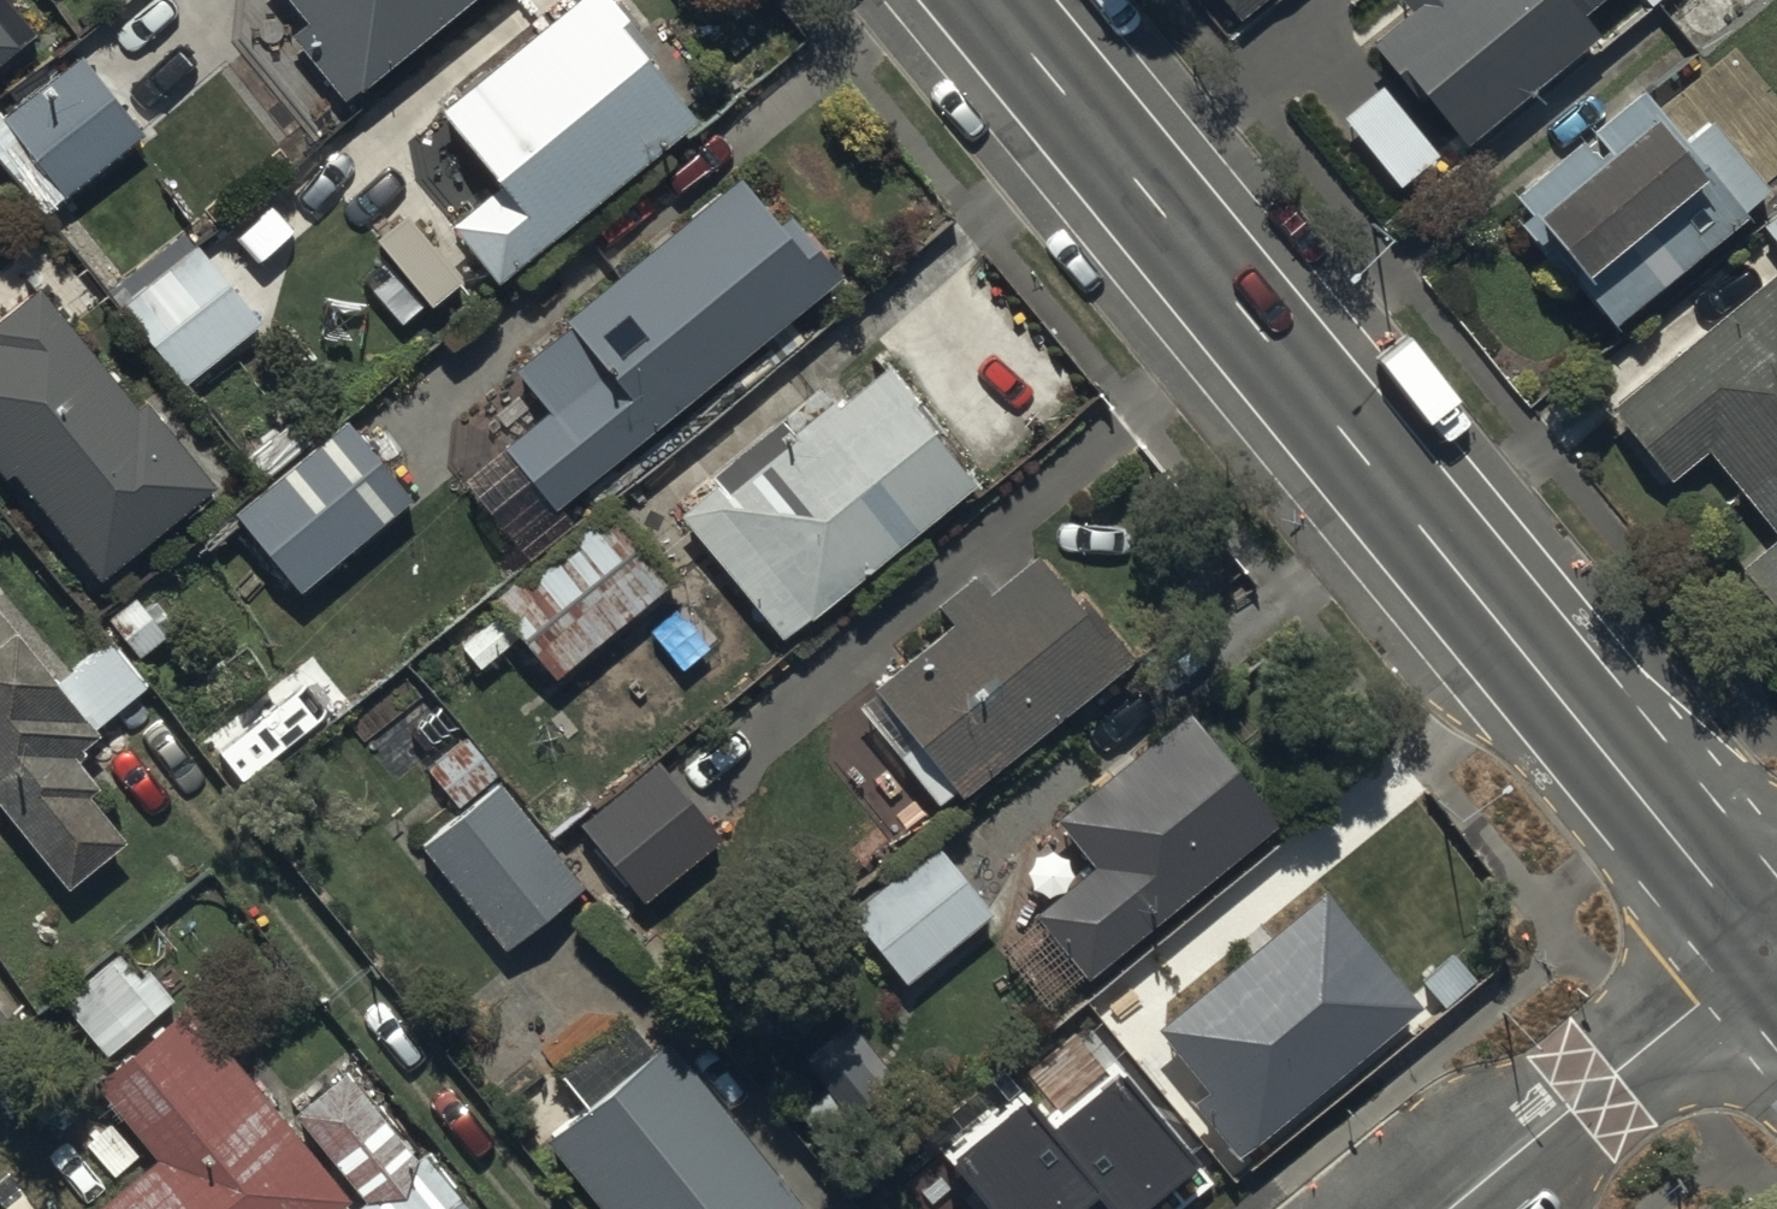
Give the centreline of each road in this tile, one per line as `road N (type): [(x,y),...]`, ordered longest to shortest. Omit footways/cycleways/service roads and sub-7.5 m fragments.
road 1 (tertiary): [(987,0),(1769,952)]
road 2 (unclassified): [(1769,952),(1454,1208)]

